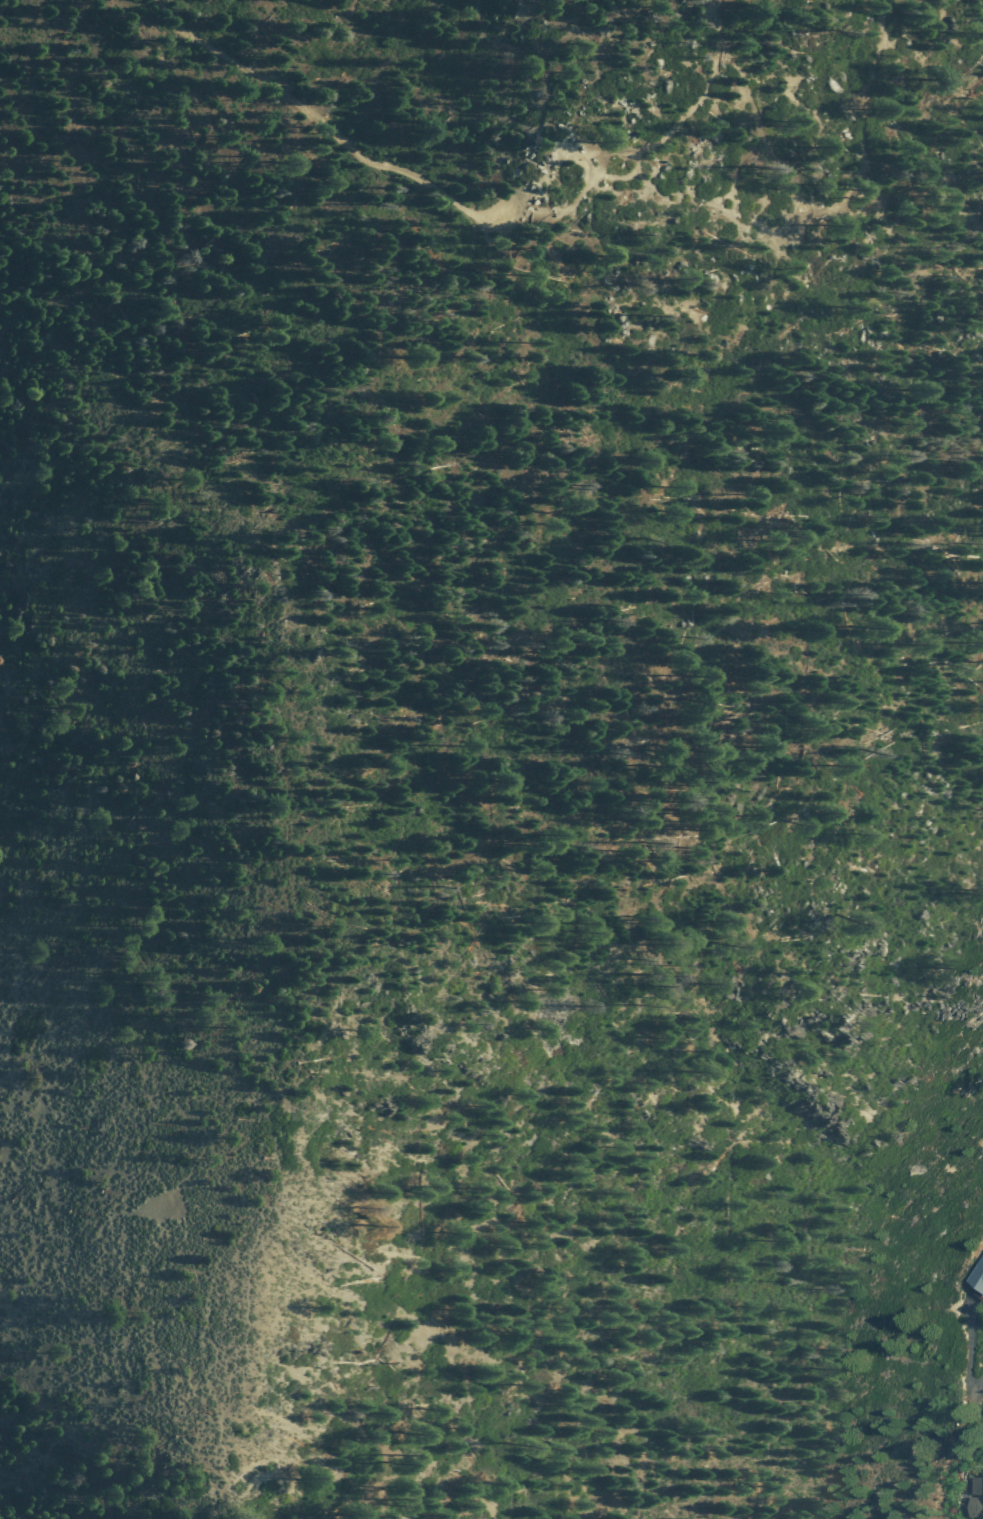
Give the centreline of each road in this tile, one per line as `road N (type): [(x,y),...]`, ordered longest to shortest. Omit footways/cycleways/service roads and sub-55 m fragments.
road 1 (track): [(158,0),(183,28),(368,160),(467,213),(498,206),(539,180),(608,185),(643,163),(704,71),(707,0)]

